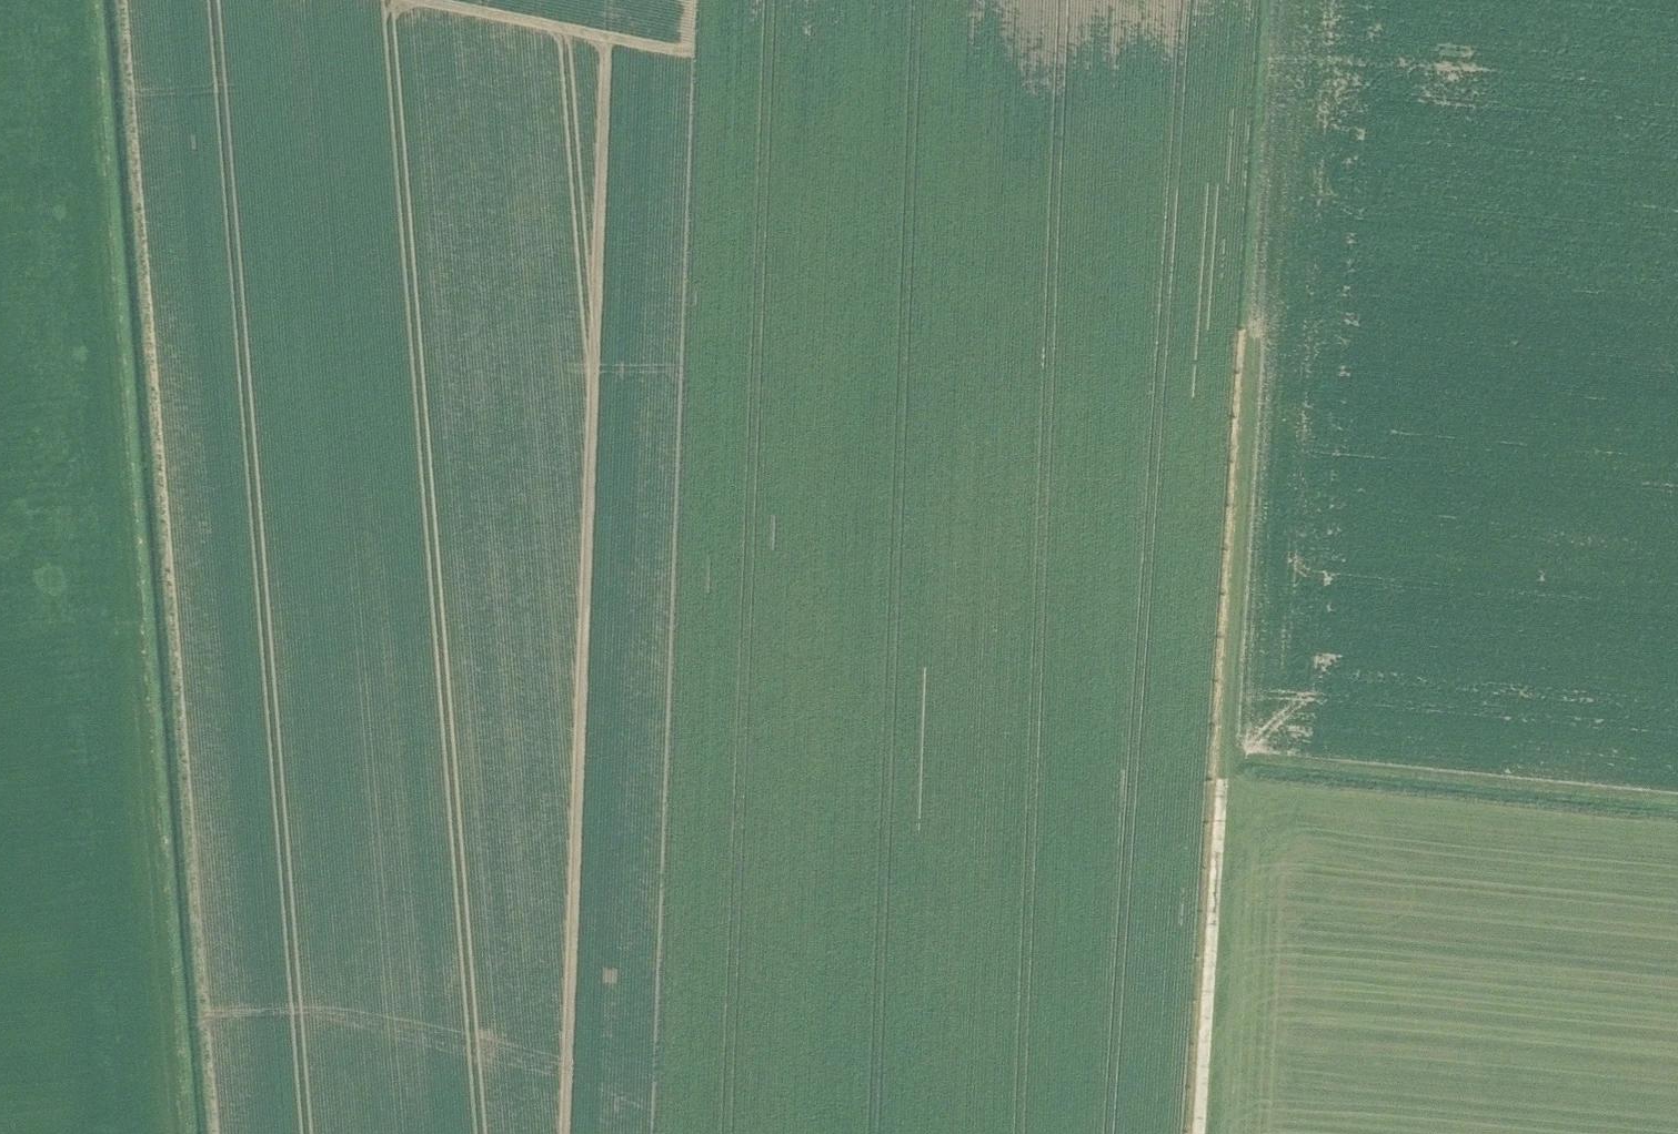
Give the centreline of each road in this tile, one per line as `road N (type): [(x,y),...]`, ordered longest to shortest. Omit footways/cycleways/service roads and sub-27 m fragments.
road 1 (track): [(1197,1133),(1221,781)]

